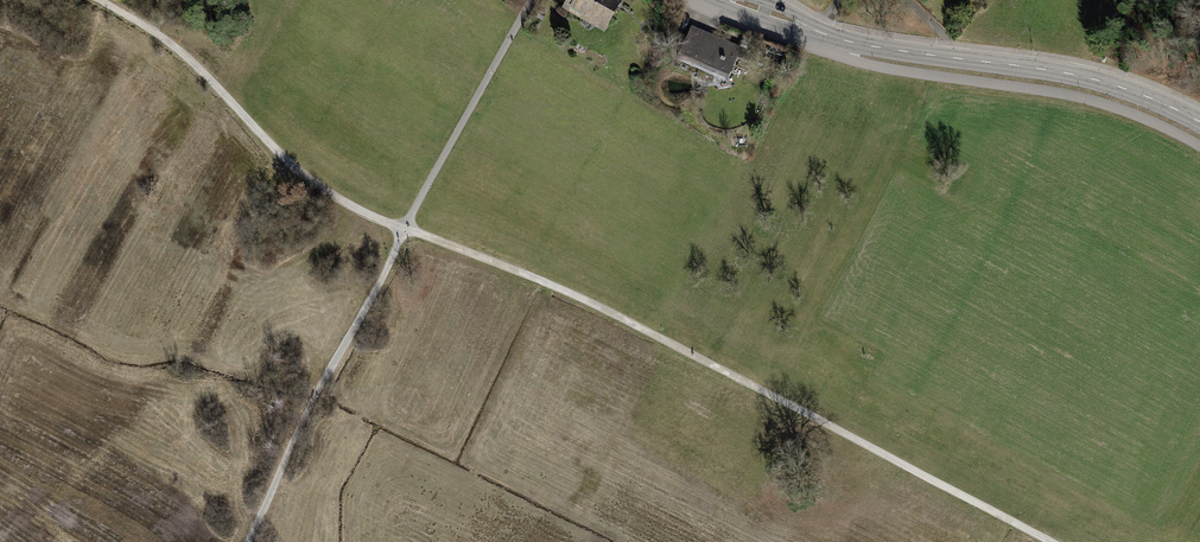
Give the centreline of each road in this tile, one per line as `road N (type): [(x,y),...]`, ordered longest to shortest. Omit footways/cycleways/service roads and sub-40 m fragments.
road 1 (track): [(403,229),(587,301),(1047,541)]
road 2 (tertiary): [(1199,125),(1109,83),(837,39),(730,0)]
road 3 (track): [(99,0),(169,41),(313,182),(403,229)]
road 4 (track): [(246,541),(403,229)]
road 5 (track): [(403,229),(532,0)]

